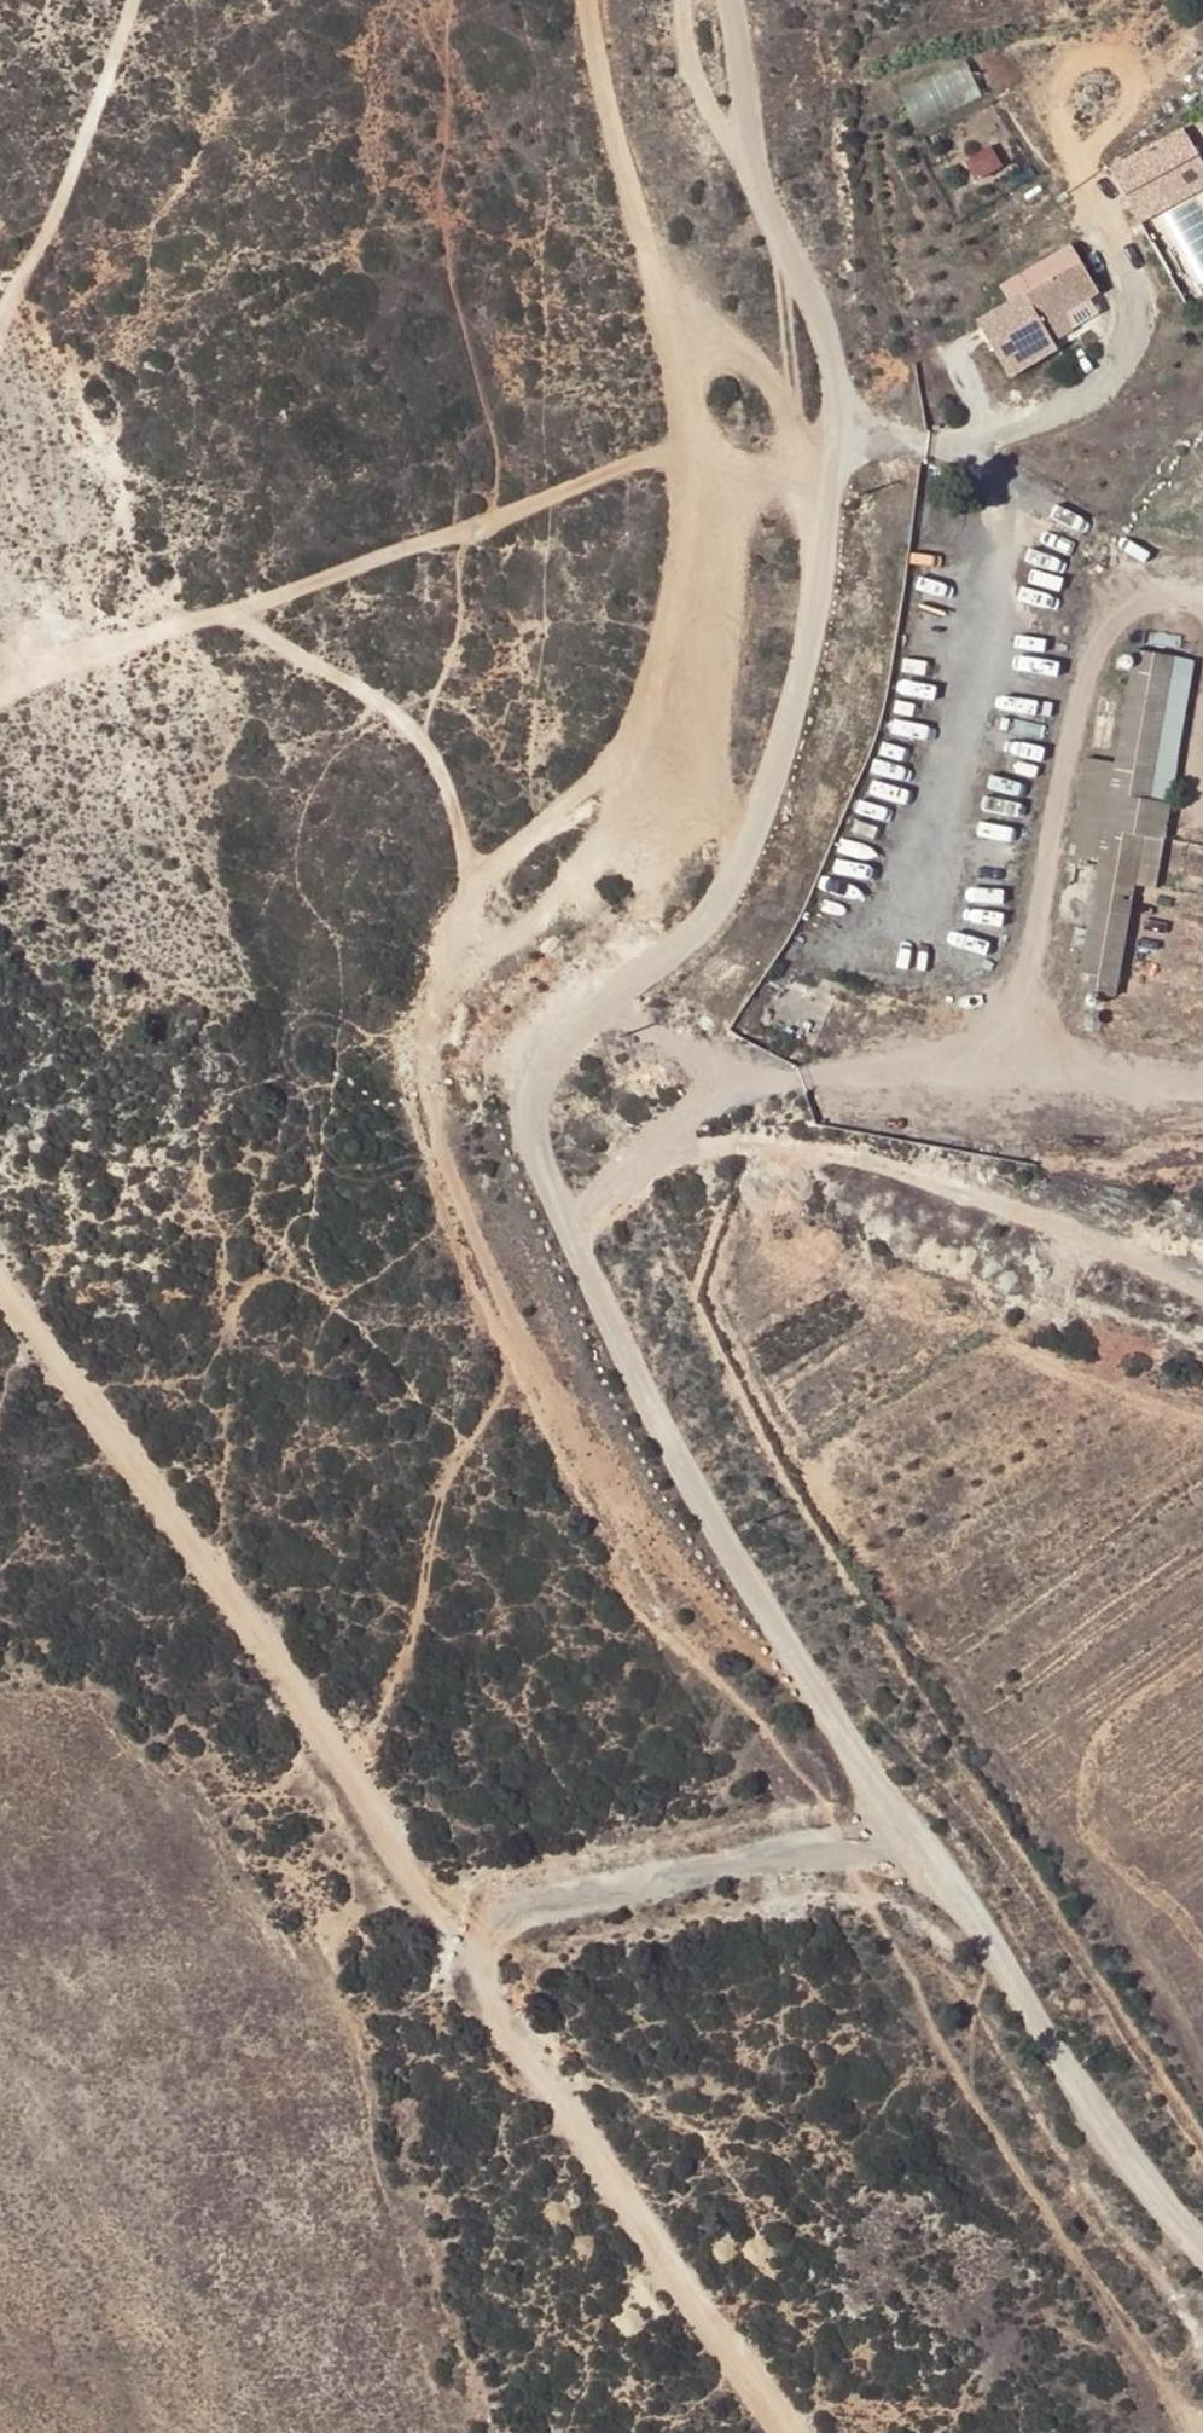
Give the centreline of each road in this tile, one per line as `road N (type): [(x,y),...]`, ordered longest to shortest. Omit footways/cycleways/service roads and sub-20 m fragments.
road 1 (track): [(589,0),(586,37),(698,434),(656,745),(497,874),(420,1024),(424,1077),(485,1255),(578,1461),(655,1587),(858,1842),(949,2071),(1010,2165),(1129,2316),(1194,2432)]
road 2 (unclassified): [(733,0),(744,127),(852,358),(838,618),(728,907),(560,1039),(538,1124),(680,1468),(1099,2106),(1202,2236)]
road 3 (track): [(0,1302),(442,1921),(793,2432)]
road 4 (track): [(0,665),(231,616),(668,460),(698,434),(848,434)]
road 5 (track): [(231,616),(444,760),(477,912),(560,1039)]
road 6 (track): [(924,1836),(858,1842),(442,1921)]
road 7 (track): [(526,1345),(454,1468),(425,1535),(421,1622),(381,1714),(338,1775)]
road 8 (track): [(125,0),(50,222),(0,310)]

